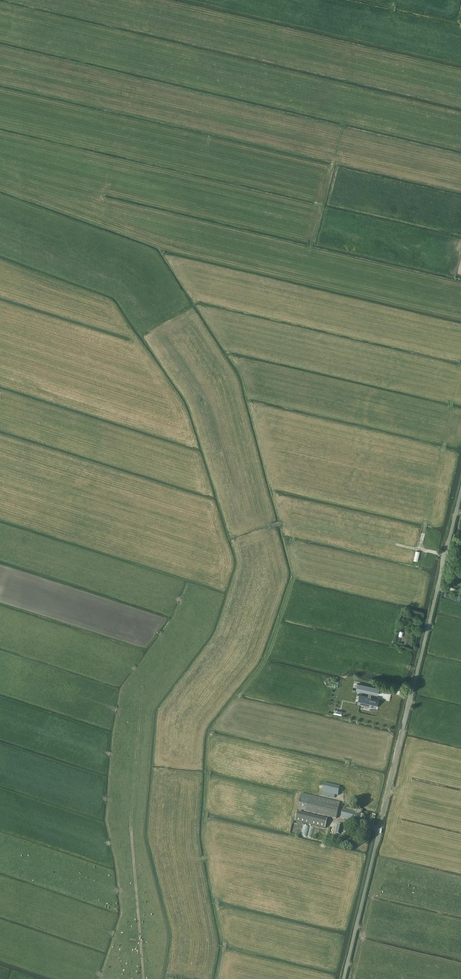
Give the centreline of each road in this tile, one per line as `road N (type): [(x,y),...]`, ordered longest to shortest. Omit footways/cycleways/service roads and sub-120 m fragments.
road 1 (unclassified): [(343,978),(460,489)]
road 2 (track): [(143,978),(131,818),(142,686)]
road 3 (track): [(0,235),(131,280),(145,301)]
road 4 (track): [(269,526),(322,527),(418,549),(416,558)]

